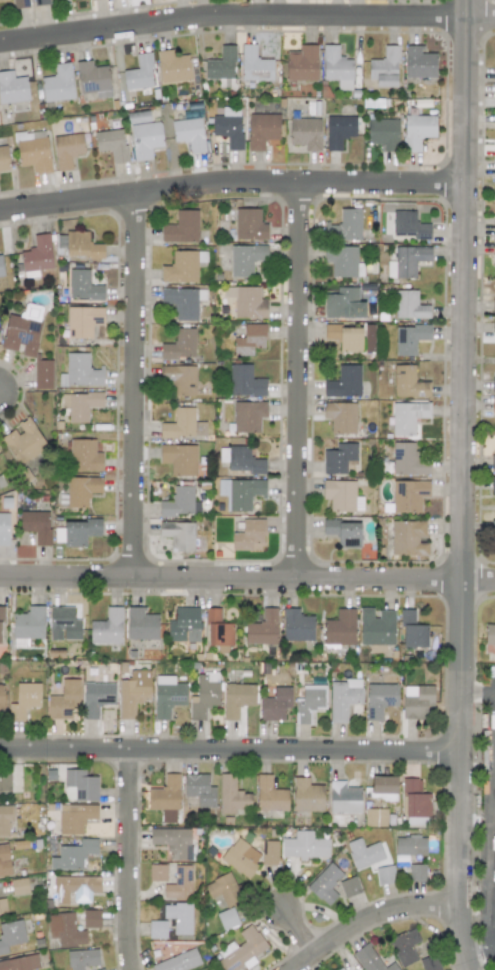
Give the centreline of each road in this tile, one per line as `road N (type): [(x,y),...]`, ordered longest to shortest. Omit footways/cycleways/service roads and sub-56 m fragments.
road 1 (residential): [(458,664),(465,0)]
road 2 (residential): [(494,16),(230,14),(0,42)]
road 3 (residential): [(494,580),(0,576)]
road 4 (residential): [(462,183),(215,183),(0,210)]
road 5 (residential): [(0,750),(458,751)]
road 6 (residential): [(295,577),(298,183)]
road 7 (residential): [(132,575),(133,193)]
road 8 (residential): [(471,969),(457,905),(458,664)]
road 9 (residential): [(134,969),(130,751)]
road 10 (residential): [(290,969),(355,924),(398,907),(457,905)]

